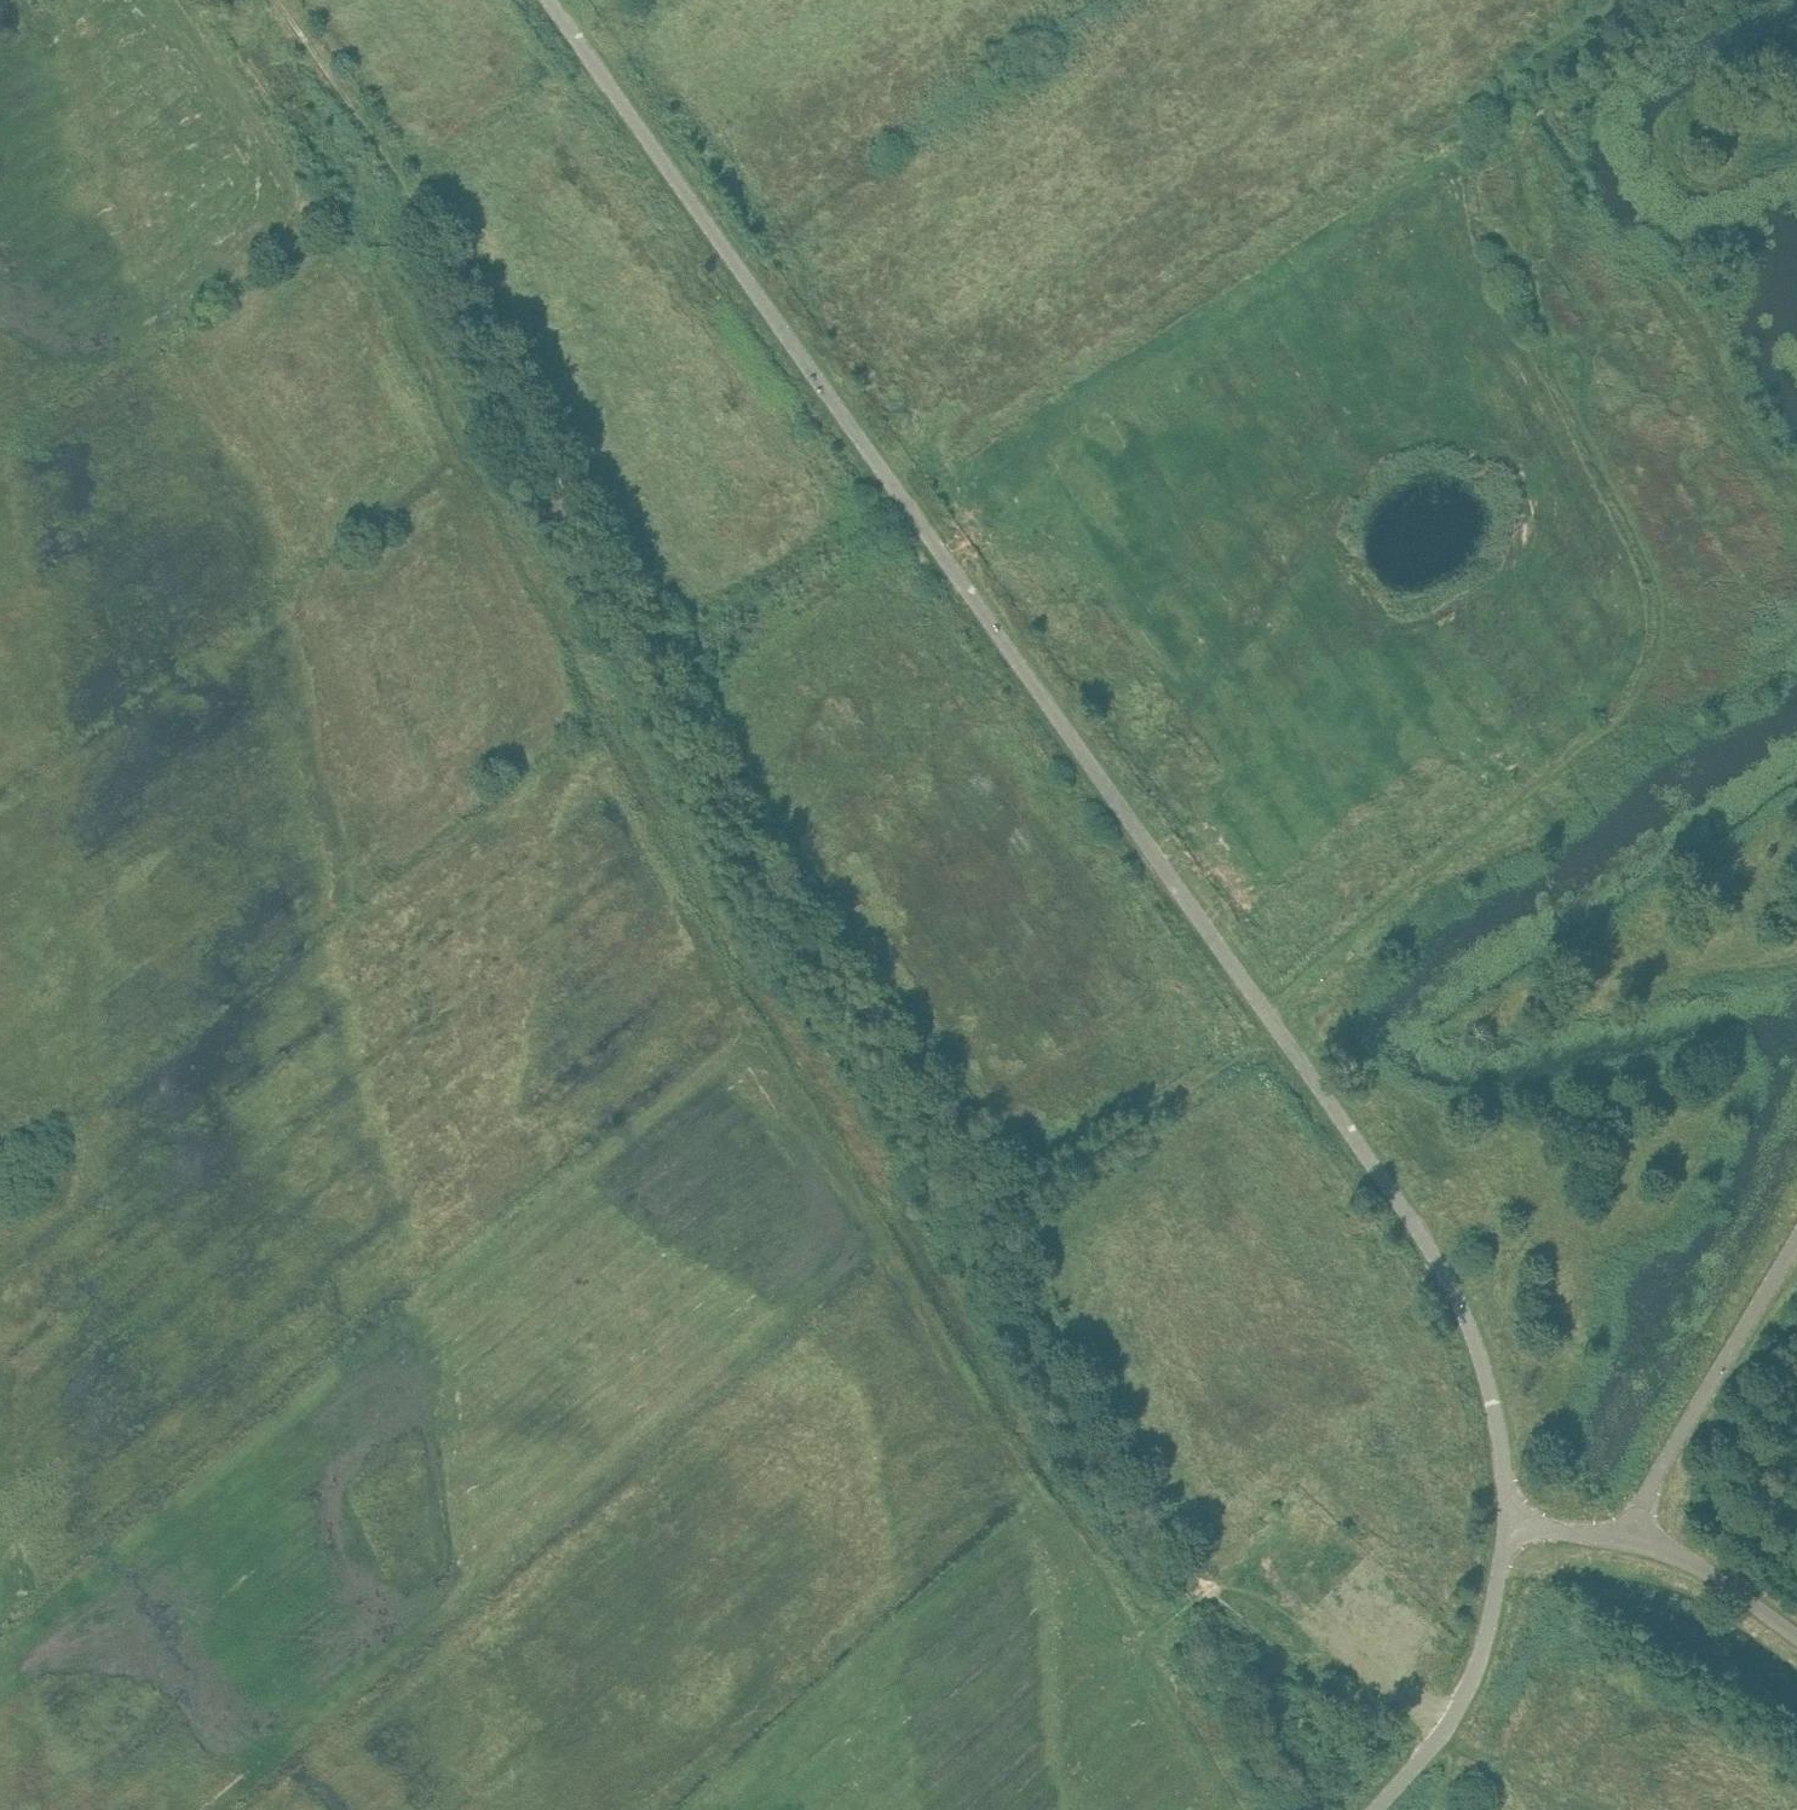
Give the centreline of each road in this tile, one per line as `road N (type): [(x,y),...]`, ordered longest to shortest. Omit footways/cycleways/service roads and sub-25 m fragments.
road 1 (unclassified): [(1623,1540),(1667,1550),(1796,1638)]

